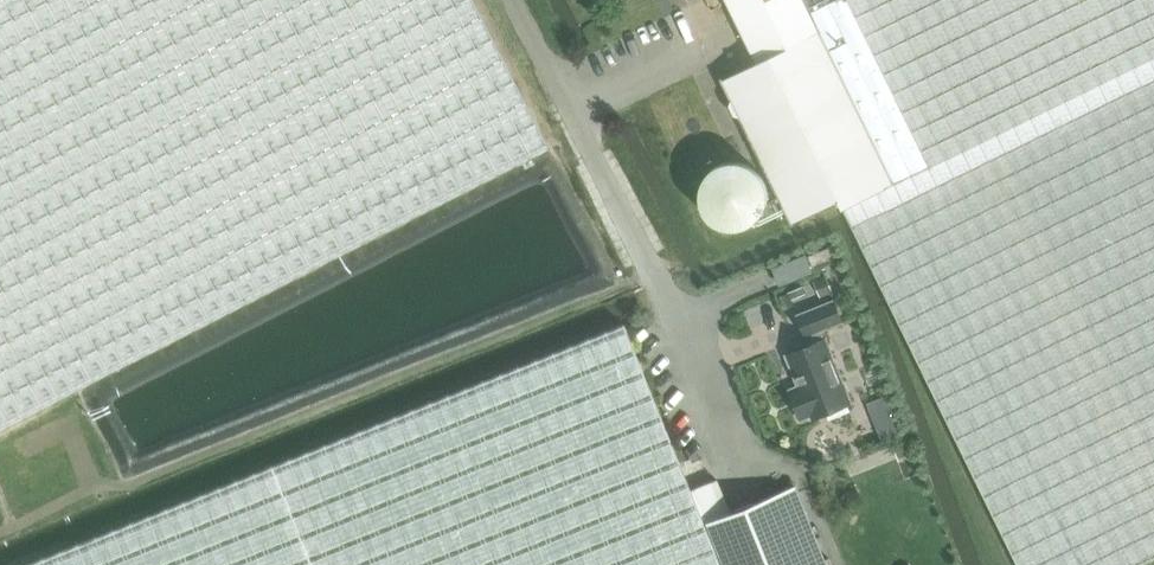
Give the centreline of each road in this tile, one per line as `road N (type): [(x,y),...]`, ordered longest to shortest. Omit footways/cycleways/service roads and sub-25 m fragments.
road 1 (unclassified): [(656,286),(508,0)]

